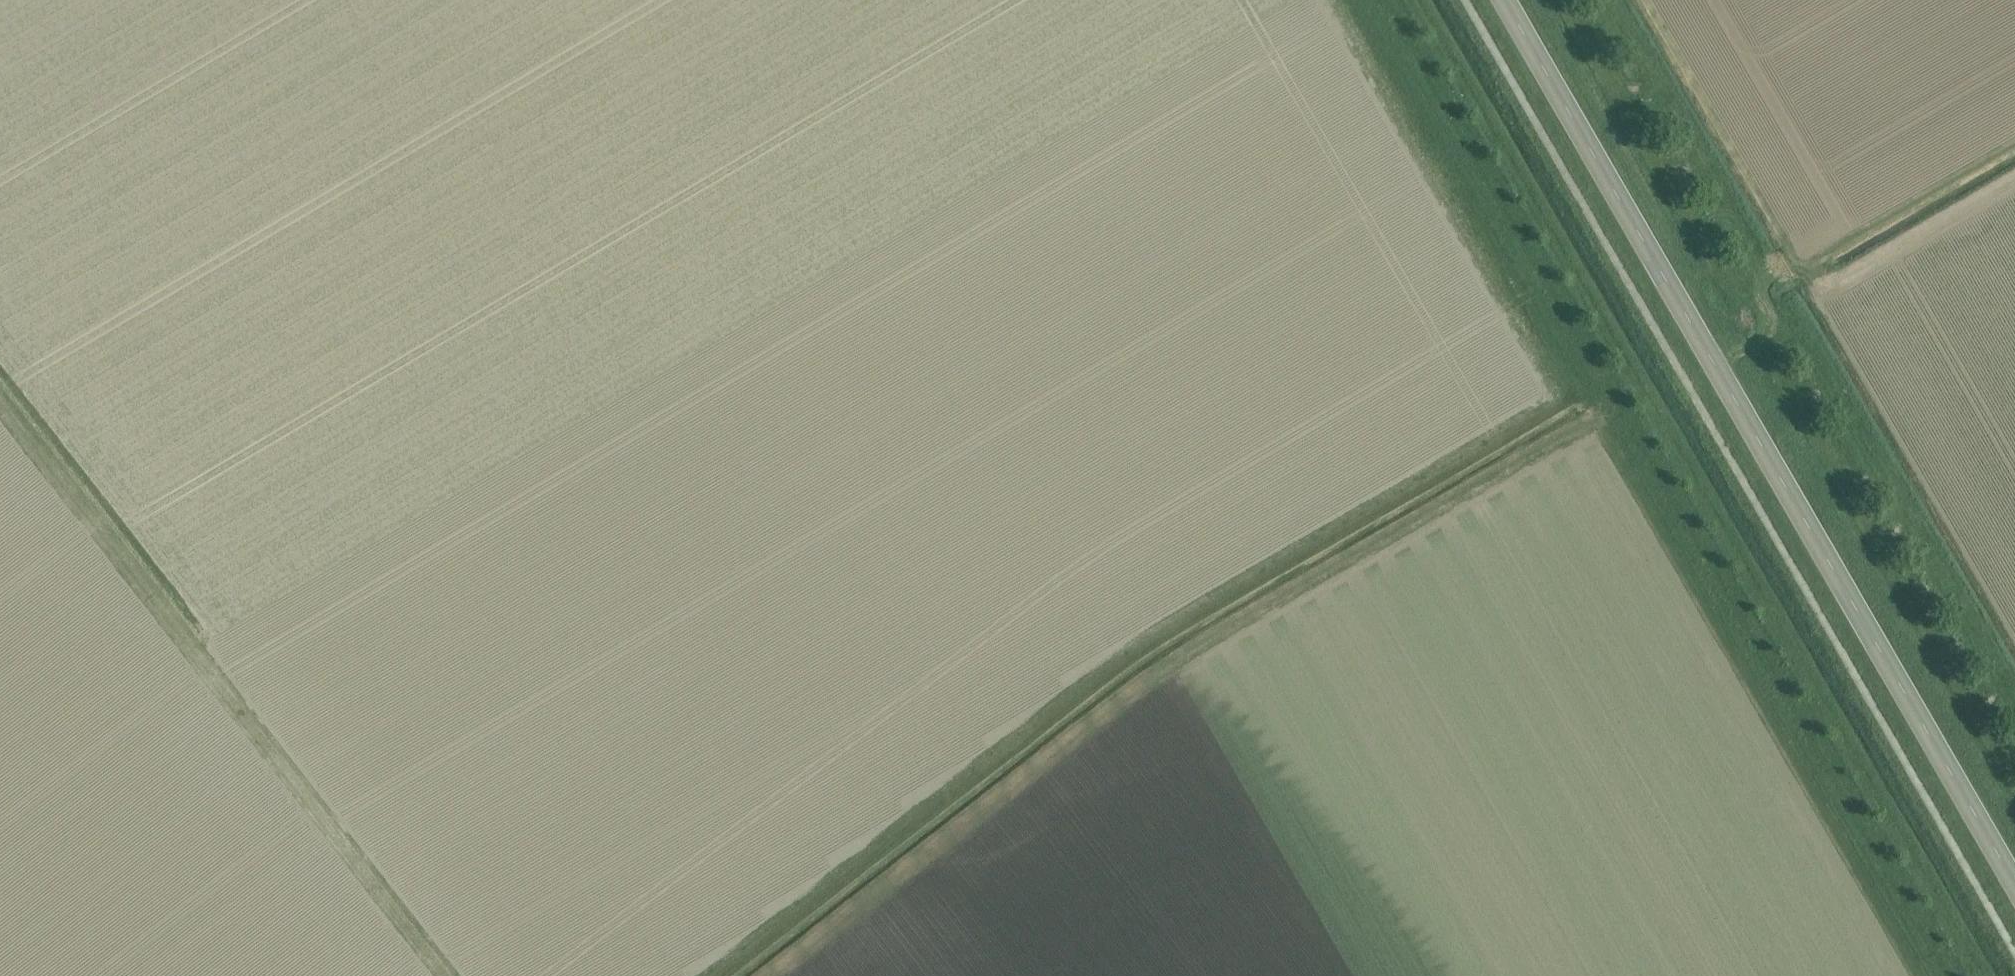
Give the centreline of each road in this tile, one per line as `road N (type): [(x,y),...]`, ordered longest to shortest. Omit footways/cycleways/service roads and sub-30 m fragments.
road 1 (tertiary): [(1502,0),(2014,890)]

